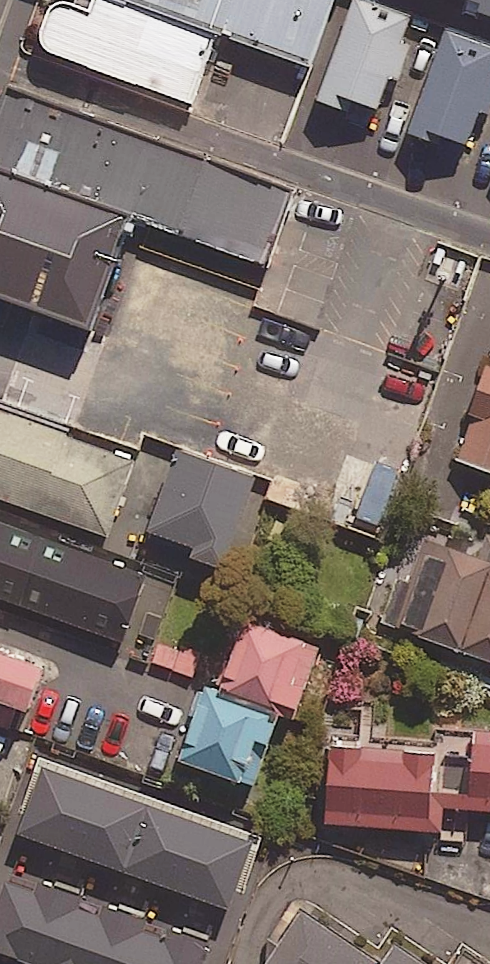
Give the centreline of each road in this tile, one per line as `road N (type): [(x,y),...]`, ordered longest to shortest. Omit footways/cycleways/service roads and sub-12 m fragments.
road 1 (residential): [(489,238),(0,58)]

